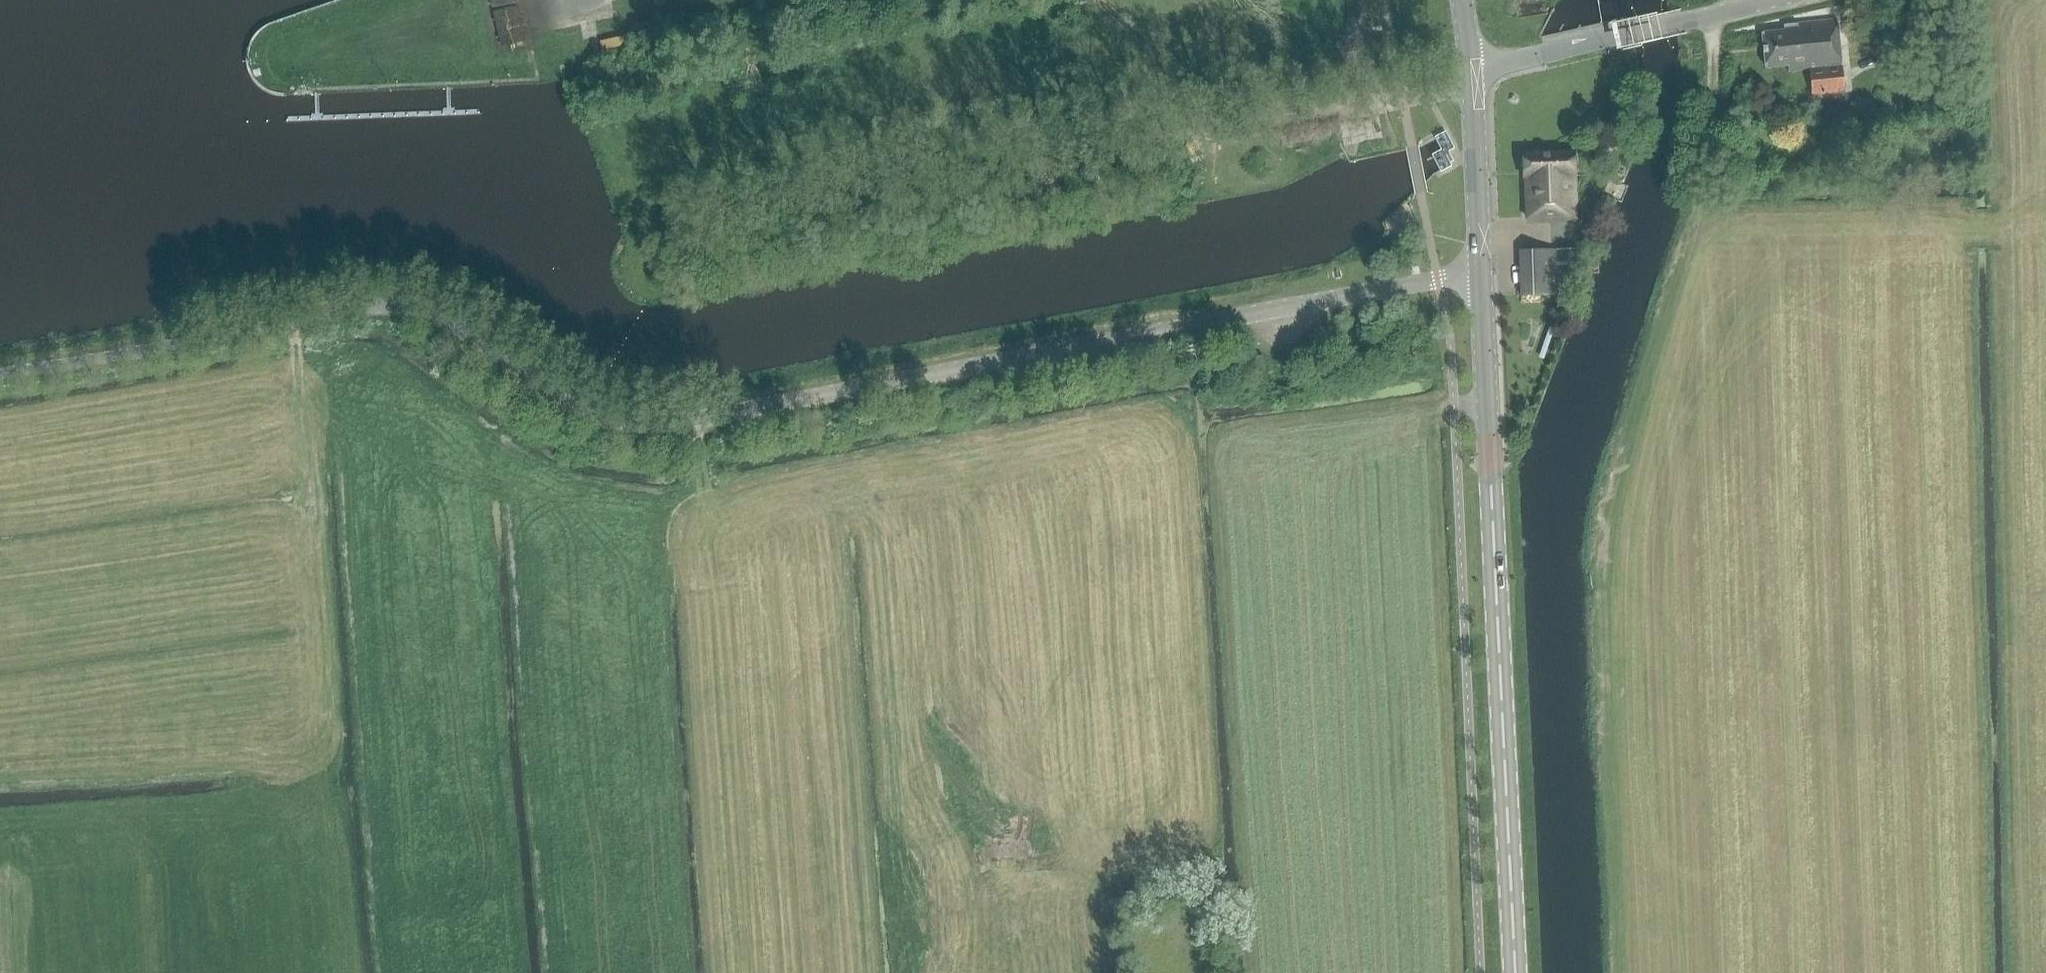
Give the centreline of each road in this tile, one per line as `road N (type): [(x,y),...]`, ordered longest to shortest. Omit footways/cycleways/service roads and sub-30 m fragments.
road 1 (unclassified): [(0,372),(326,312),(390,309),(435,317),(583,405),(652,422),(1477,273)]
road 2 (primary): [(1515,972),(1477,273)]
road 3 (tertiary): [(1471,66),(1775,0)]
road 4 (primary): [(1477,273),(1471,66)]

